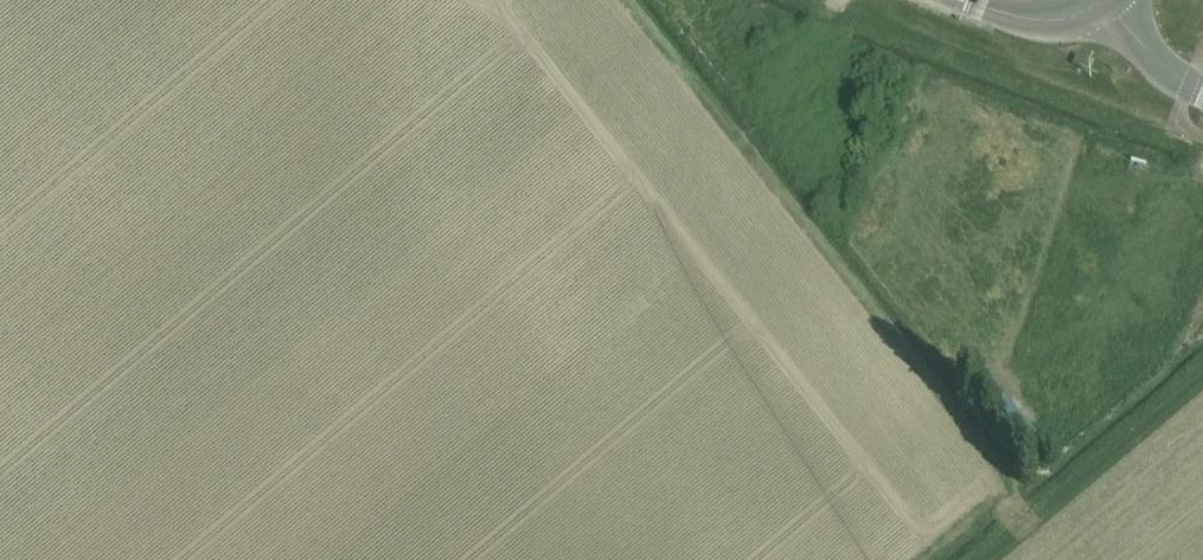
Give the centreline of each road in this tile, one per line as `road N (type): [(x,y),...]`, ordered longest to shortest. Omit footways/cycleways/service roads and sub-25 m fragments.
road 1 (unclassified): [(1202,94),(1169,76),(1102,0)]
road 2 (secondary): [(1102,0),(1048,21),(971,3)]

